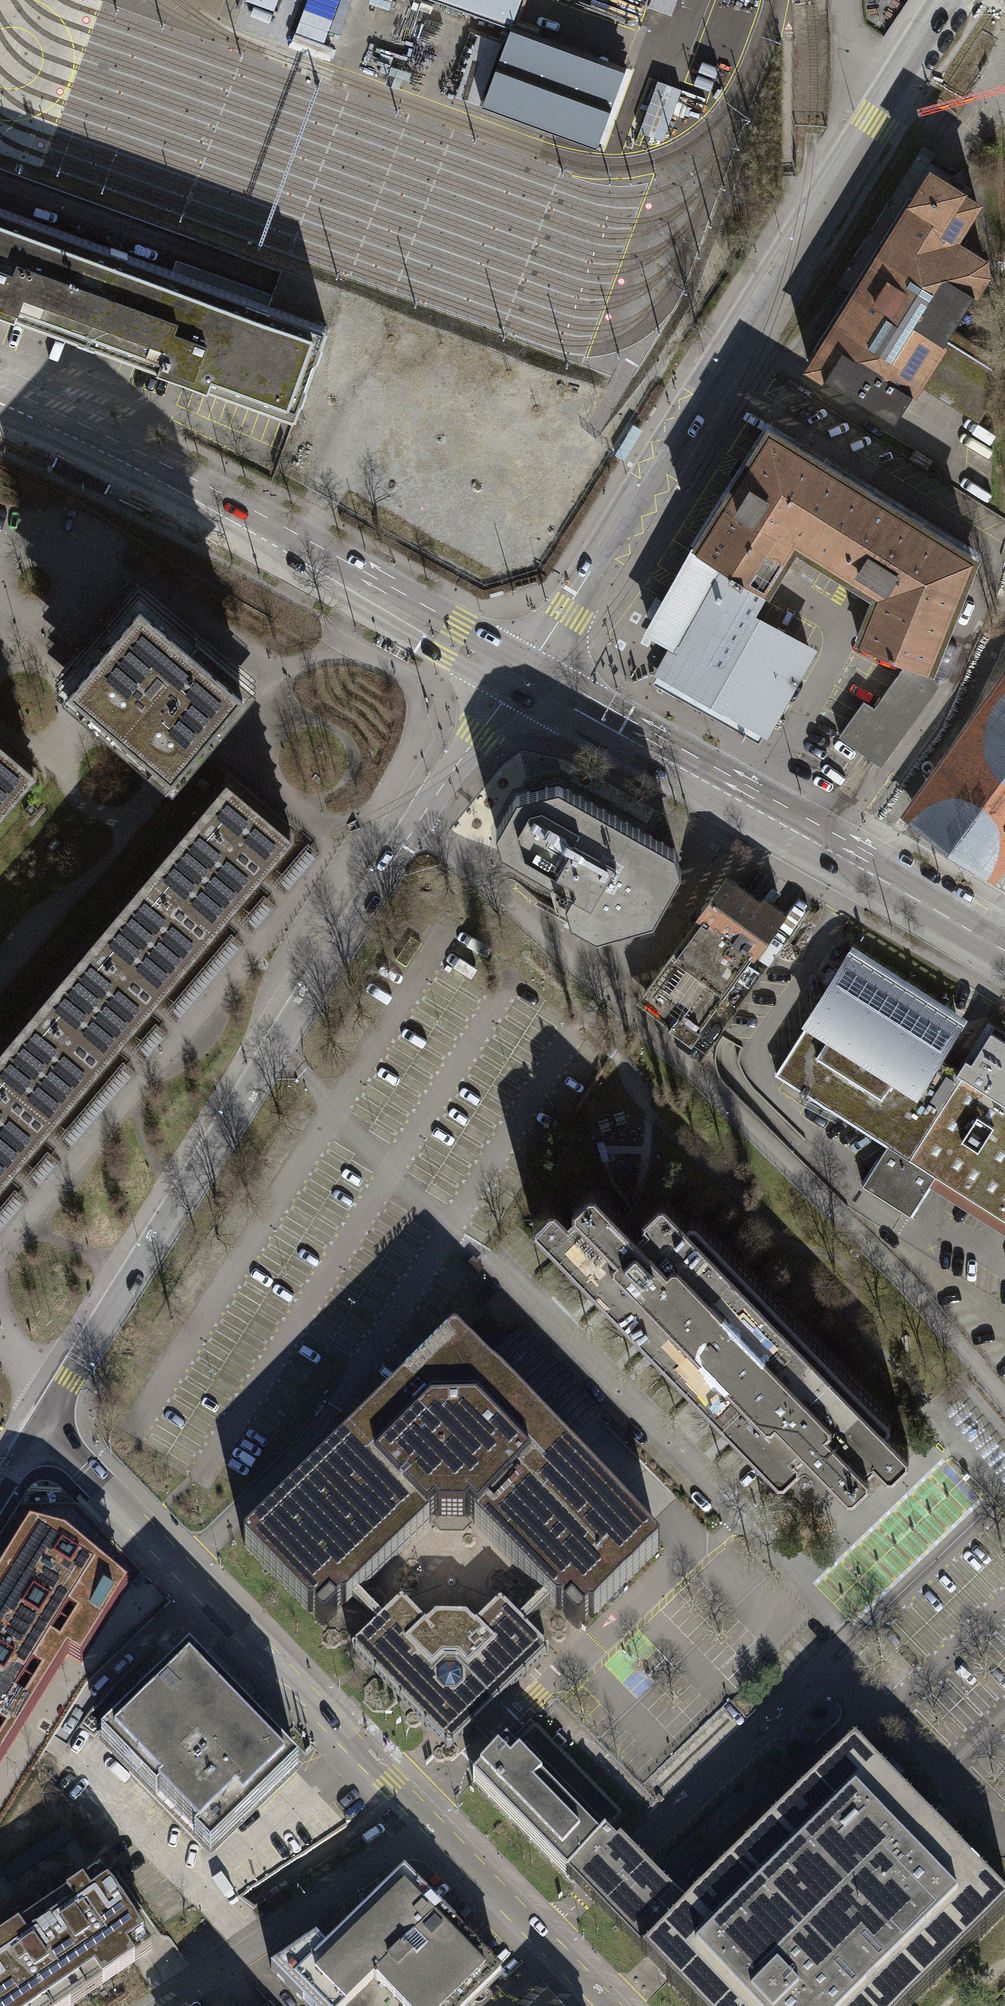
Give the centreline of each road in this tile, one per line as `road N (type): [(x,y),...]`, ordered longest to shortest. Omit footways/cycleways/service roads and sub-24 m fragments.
road 1 (unclassified): [(41,1427),(412,828),(517,677)]
road 2 (unclassified): [(517,677),(651,478),(948,0)]
road 3 (tertiary): [(0,398),(256,528),(517,677)]
road 4 (tertiary): [(517,677),(1004,953)]
road 5 (unclassified): [(428,1822),(41,1427)]
road 6 (residential): [(169,2005),(428,1822)]
road 7 (unclassified): [(607,2005),(428,1822)]

